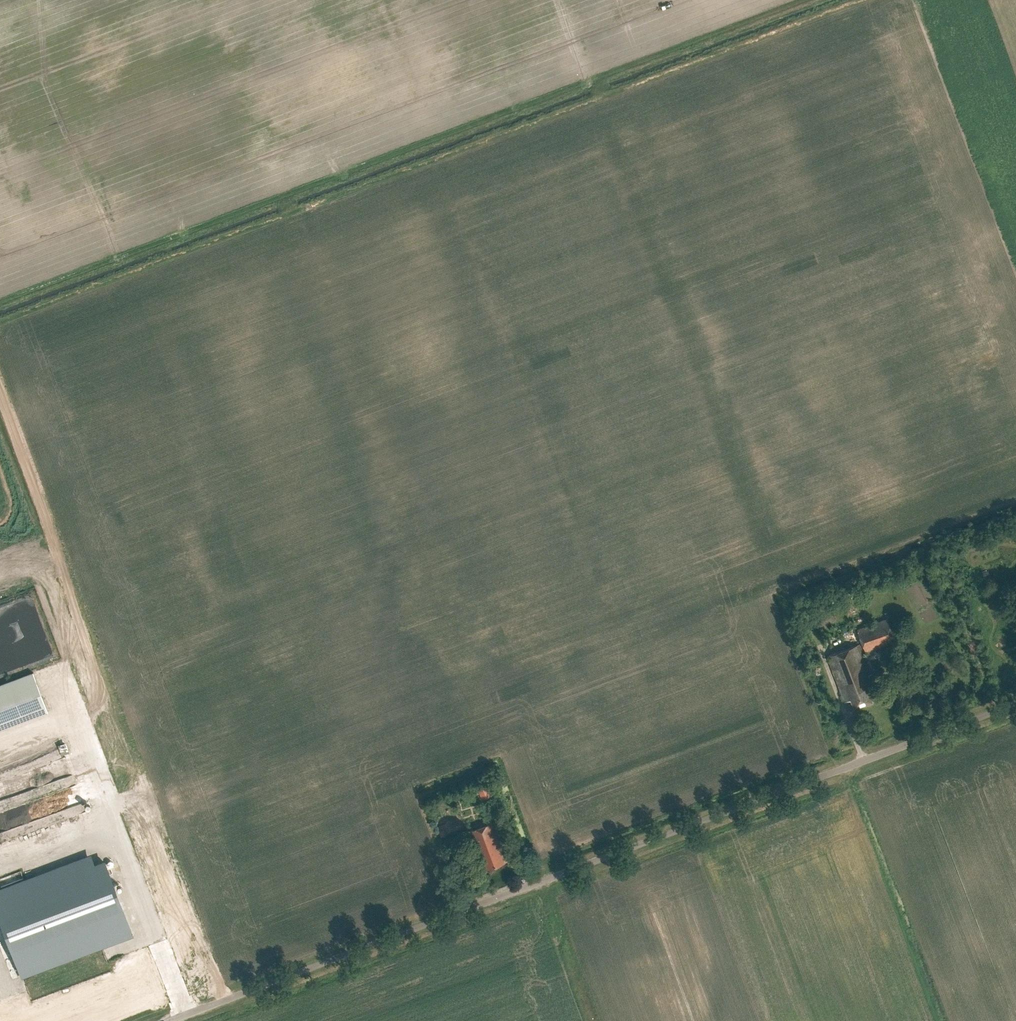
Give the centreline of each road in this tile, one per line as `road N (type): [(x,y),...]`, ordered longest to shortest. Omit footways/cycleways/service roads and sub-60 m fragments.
road 1 (unclassified): [(168,1020),(1015,703)]
road 2 (track): [(224,1000),(0,400)]
road 3 (track): [(1015,294),(907,0)]

